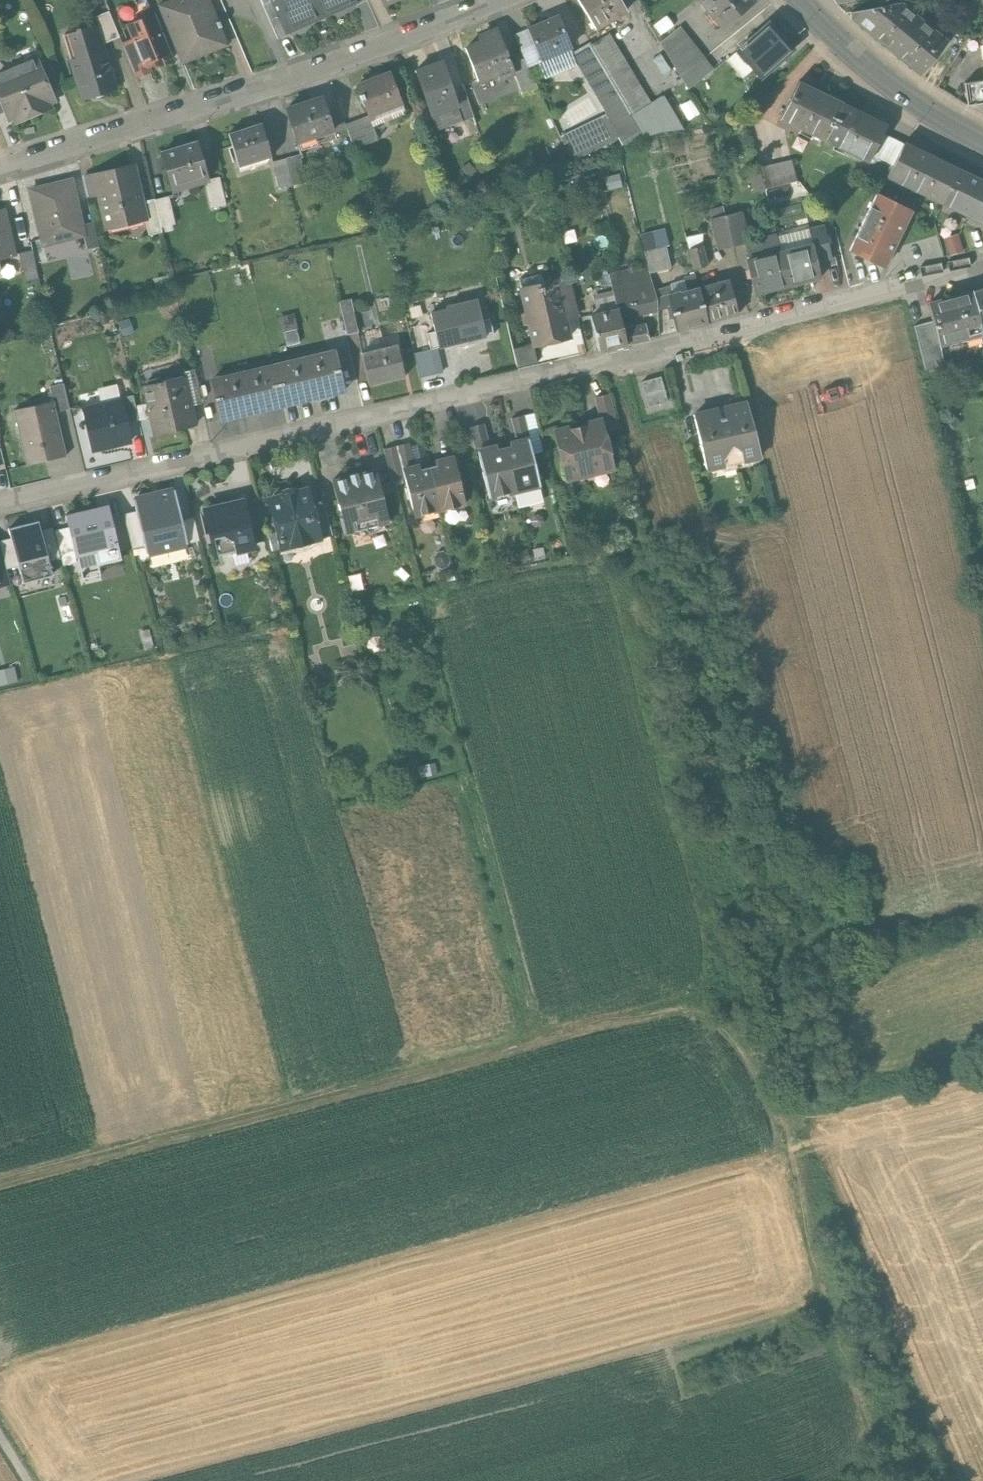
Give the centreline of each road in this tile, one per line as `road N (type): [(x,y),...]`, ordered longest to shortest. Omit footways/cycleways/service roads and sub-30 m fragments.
road 1 (residential): [(982,267),(0,508)]
road 2 (residential): [(498,0),(361,53),(0,164)]
road 3 (residential): [(982,144),(872,72),(798,0)]

